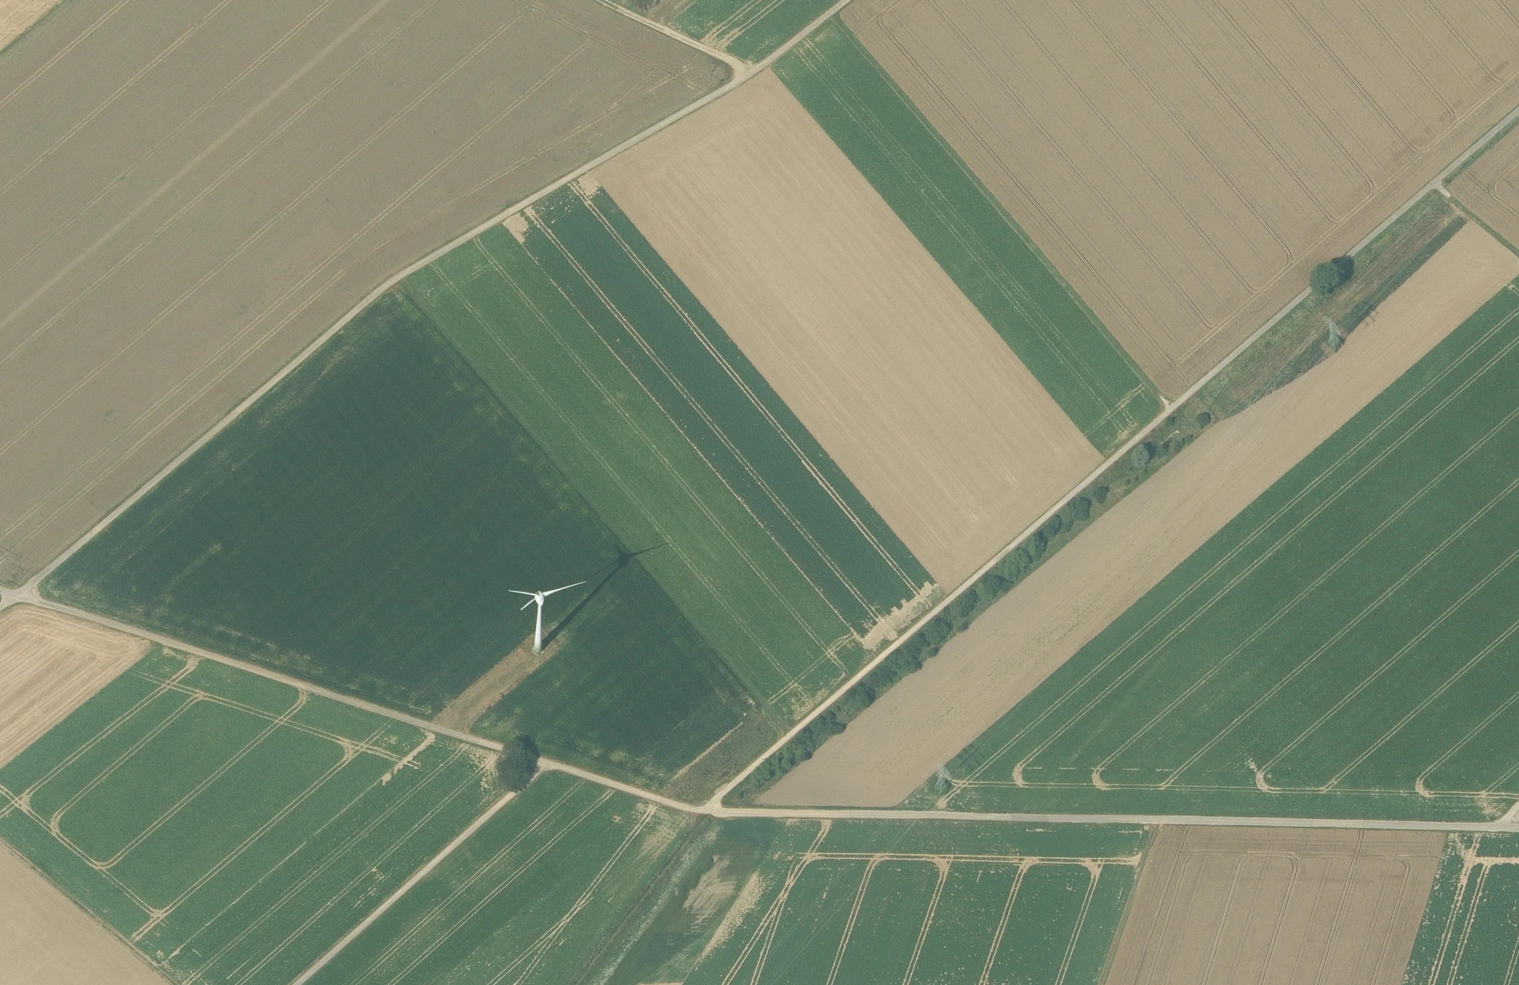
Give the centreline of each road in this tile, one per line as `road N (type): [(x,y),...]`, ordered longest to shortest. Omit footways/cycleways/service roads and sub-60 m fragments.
road 1 (track): [(571,984),(704,812),(1518,112)]
road 2 (track): [(17,598),(396,280),(753,72),(849,0)]
road 3 (track): [(545,764),(707,812),(1518,829)]
road 4 (track): [(396,280),(787,738)]
road 5 (track): [(17,598),(545,764)]
road 6 (track): [(1171,410),(833,13)]
road 7 (track): [(545,764),(297,984)]
road 8 (track): [(177,984),(0,839)]
road 9 (track): [(1159,821),(1102,984)]
road 10 (track): [(753,72),(654,26),(684,0)]
road 11 (track): [(440,731),(538,649)]

